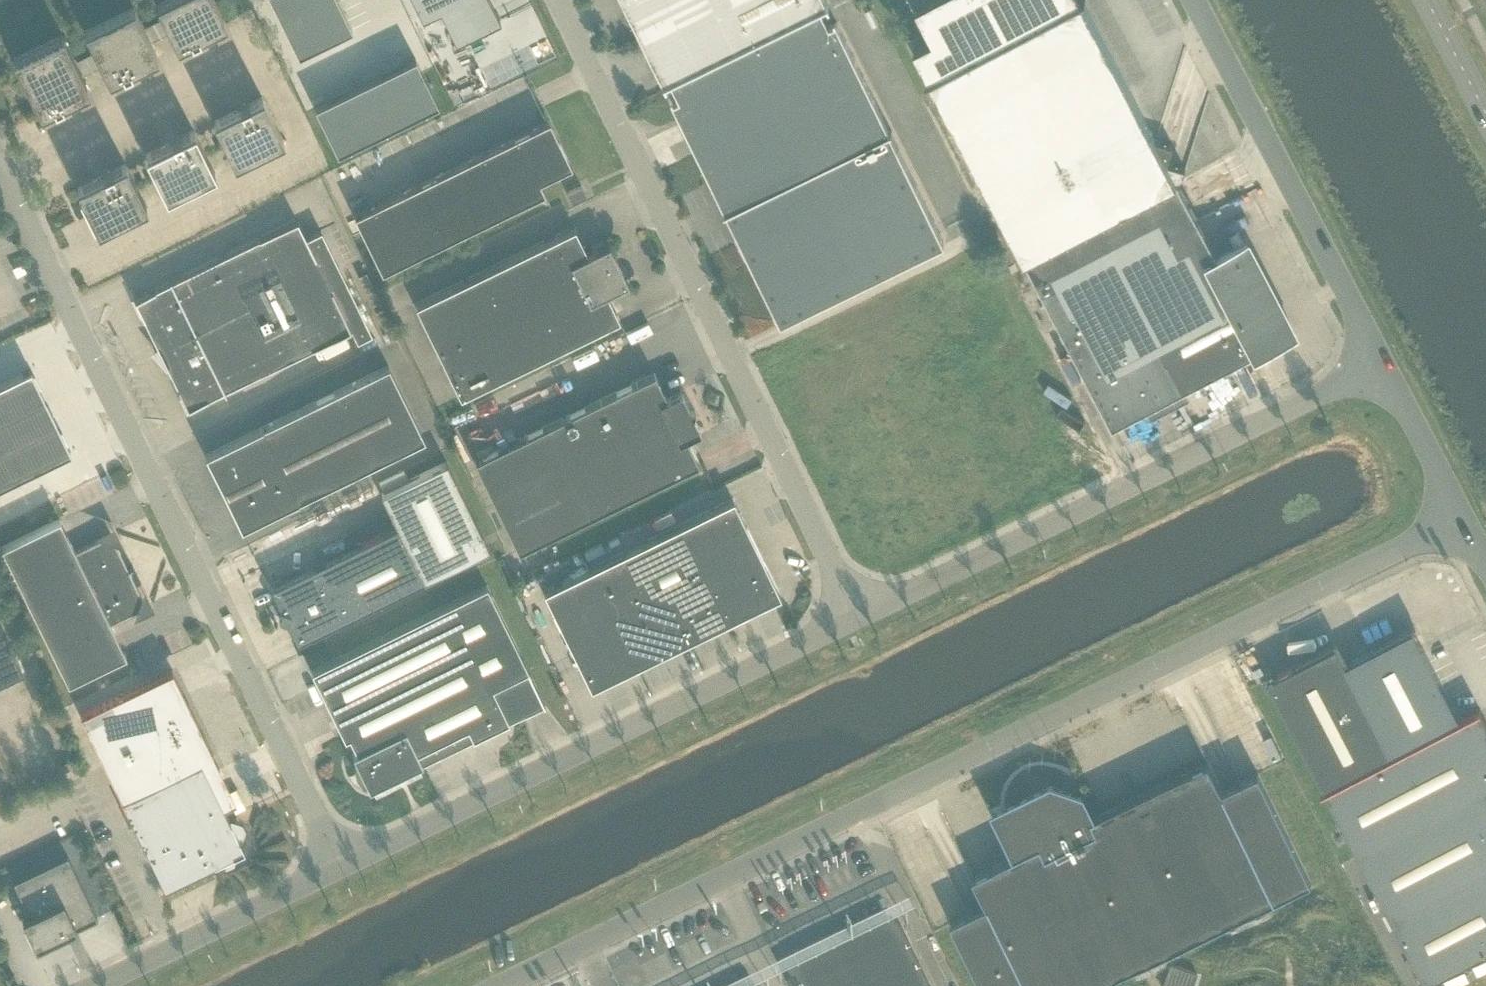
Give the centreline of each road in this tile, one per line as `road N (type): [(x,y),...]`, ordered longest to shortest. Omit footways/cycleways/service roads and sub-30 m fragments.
road 1 (unclassified): [(494,985),(1460,513)]
road 2 (unclassified): [(334,865),(0,169)]
road 3 (unclassified): [(856,618),(560,0)]
road 4 (unclassified): [(856,618),(1384,363)]
road 5 (unclassified): [(334,865),(856,618)]
road 6 (unclassified): [(1384,363),(1194,0)]
road 7 (unclassified): [(96,985),(334,865)]
road 8 (unclassified): [(1460,513),(1384,363)]
road 9 (tertiary): [(1485,113),(1427,0)]

